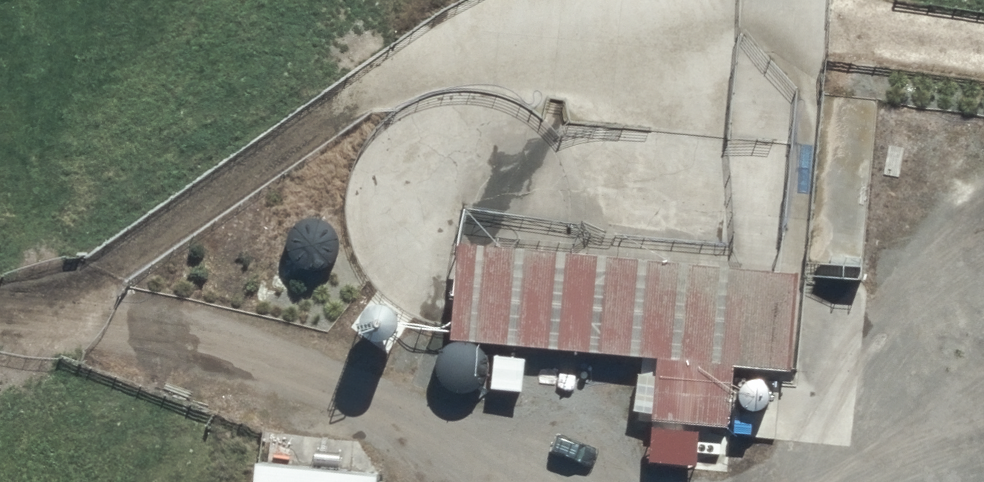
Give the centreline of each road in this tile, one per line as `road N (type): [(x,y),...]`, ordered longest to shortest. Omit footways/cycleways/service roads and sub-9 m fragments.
road 1 (track): [(0,318),(59,325),(123,254),(468,45),(593,14),(721,5),(983,50)]
road 2 (track): [(554,481),(186,346),(59,325)]

